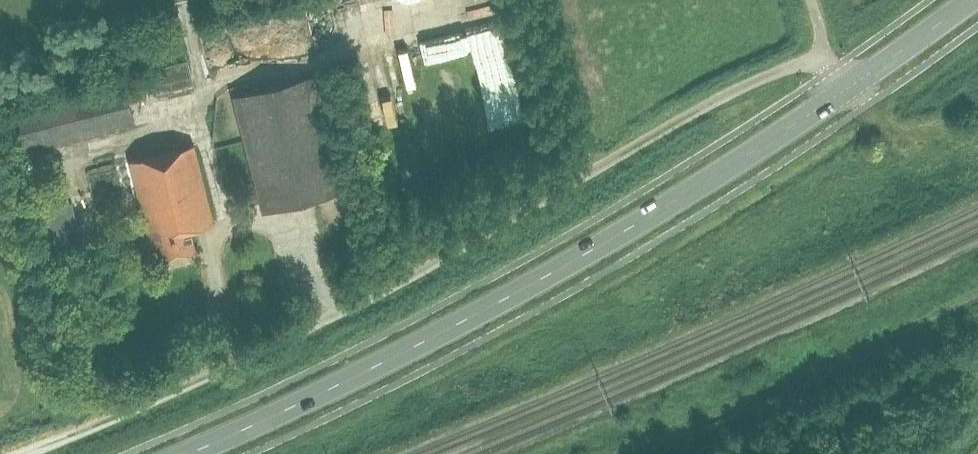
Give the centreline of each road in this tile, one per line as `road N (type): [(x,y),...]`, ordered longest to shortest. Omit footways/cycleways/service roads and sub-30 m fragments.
road 1 (unclassified): [(34,453),(309,334),(655,131),(817,52),(840,93)]
road 2 (primary): [(196,453),(361,378),(699,189),(840,93)]
road 3 (track): [(619,453),(977,296)]
road 4 (primary): [(840,93),(960,0)]

